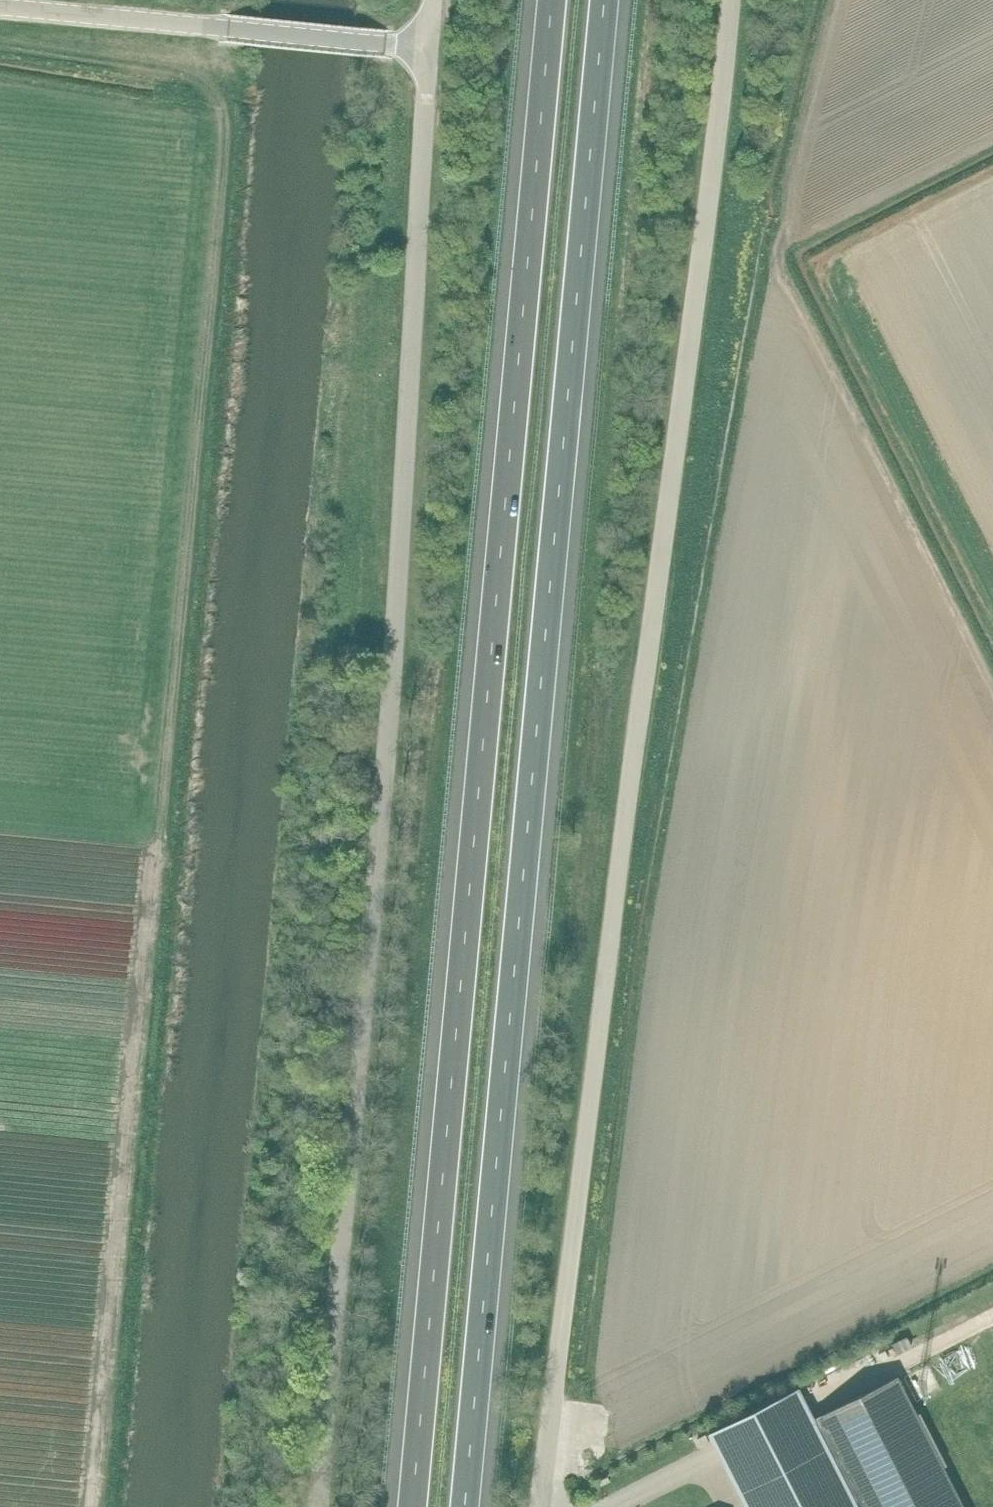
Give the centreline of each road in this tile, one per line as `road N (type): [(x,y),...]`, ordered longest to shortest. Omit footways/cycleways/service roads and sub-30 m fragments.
road 1 (unclassified): [(541,1506),(731,0)]
road 2 (motorway): [(553,0),(413,1506)]
road 3 (motorway): [(466,1506),(606,0)]
road 4 (unclassified): [(321,1506),(430,47)]
road 5 (unclassified): [(236,30),(0,7)]
road 6 (unclassified): [(236,30),(430,47)]

